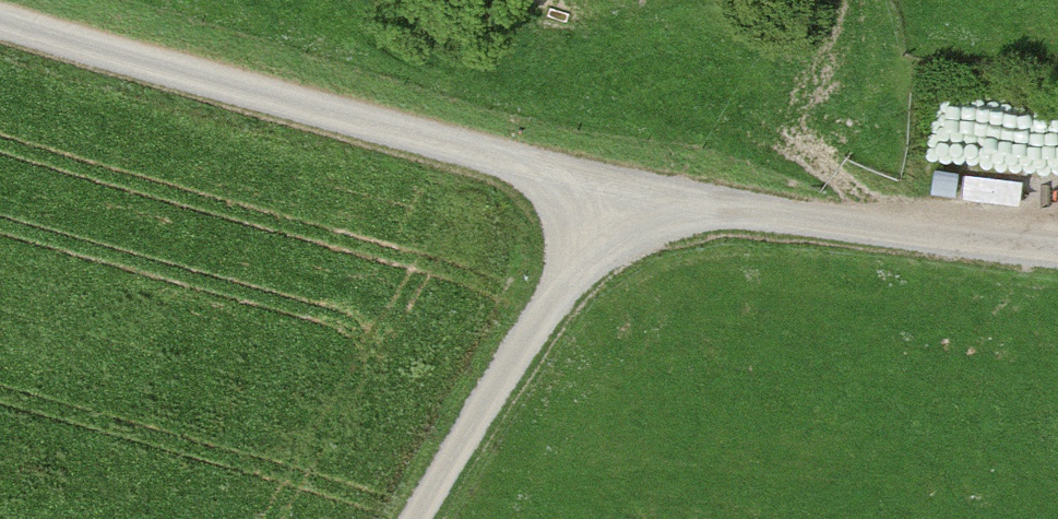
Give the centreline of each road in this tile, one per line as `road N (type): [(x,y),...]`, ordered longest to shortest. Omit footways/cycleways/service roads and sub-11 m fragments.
road 1 (track): [(0,17),(639,205),(1057,249)]
road 2 (track): [(639,205),(429,518)]

